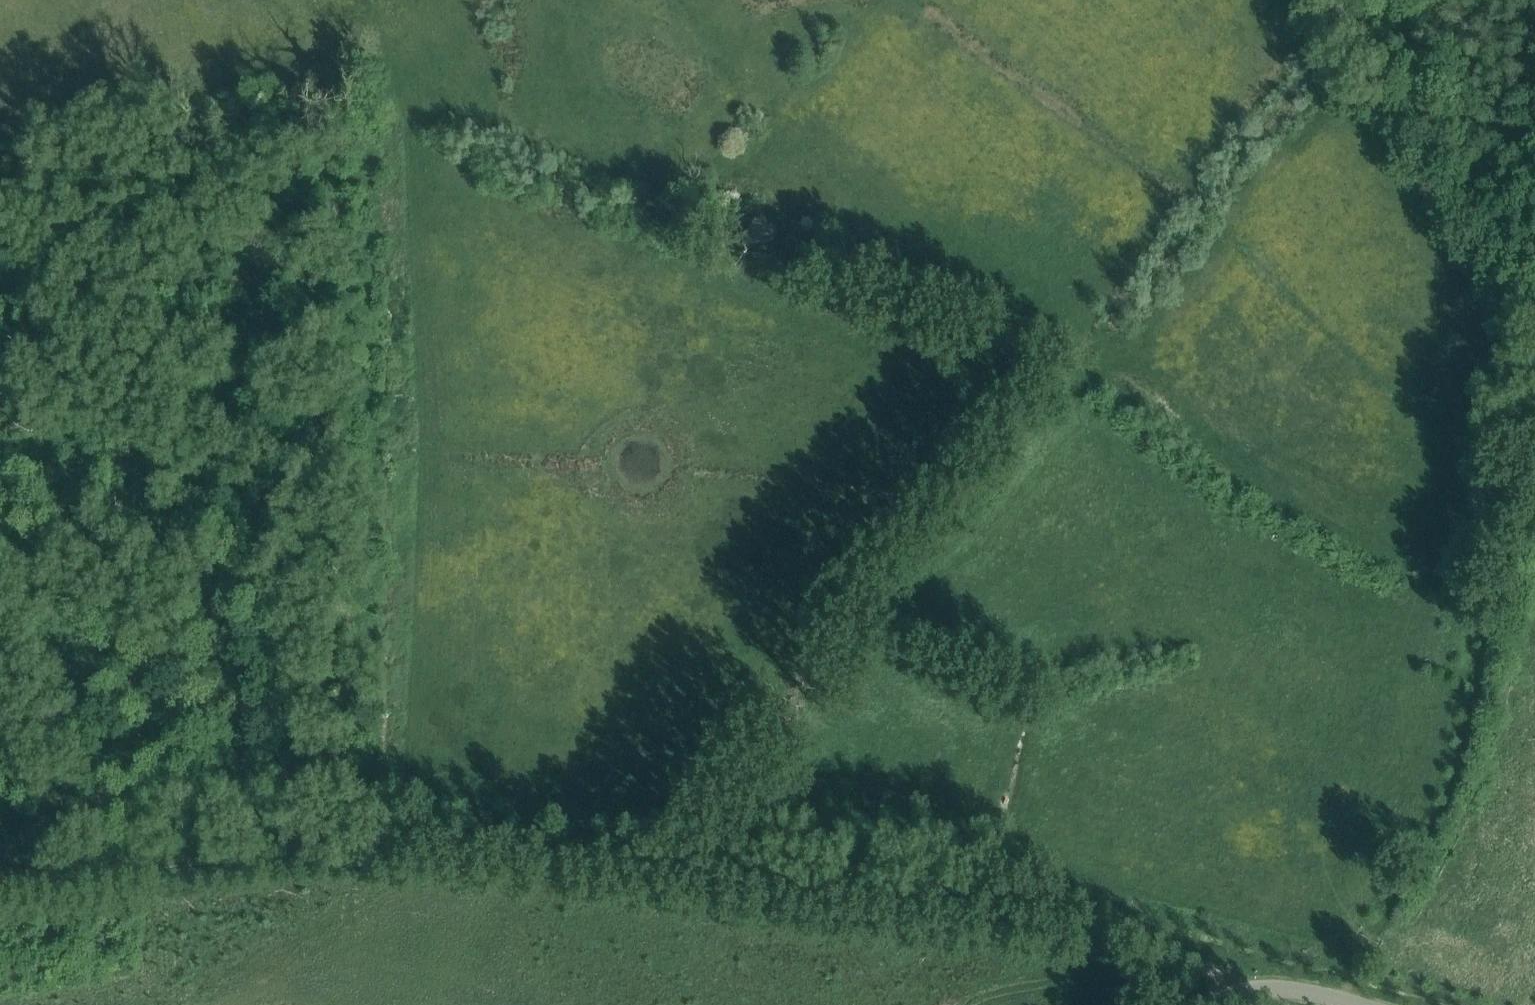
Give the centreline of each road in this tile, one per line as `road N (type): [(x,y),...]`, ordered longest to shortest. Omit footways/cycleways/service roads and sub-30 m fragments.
road 1 (track): [(1253,988),(1164,949),(1036,915),(510,849),(295,843),(0,877)]
road 2 (tertiary): [(1206,1004),(1281,986),(1359,1004)]

